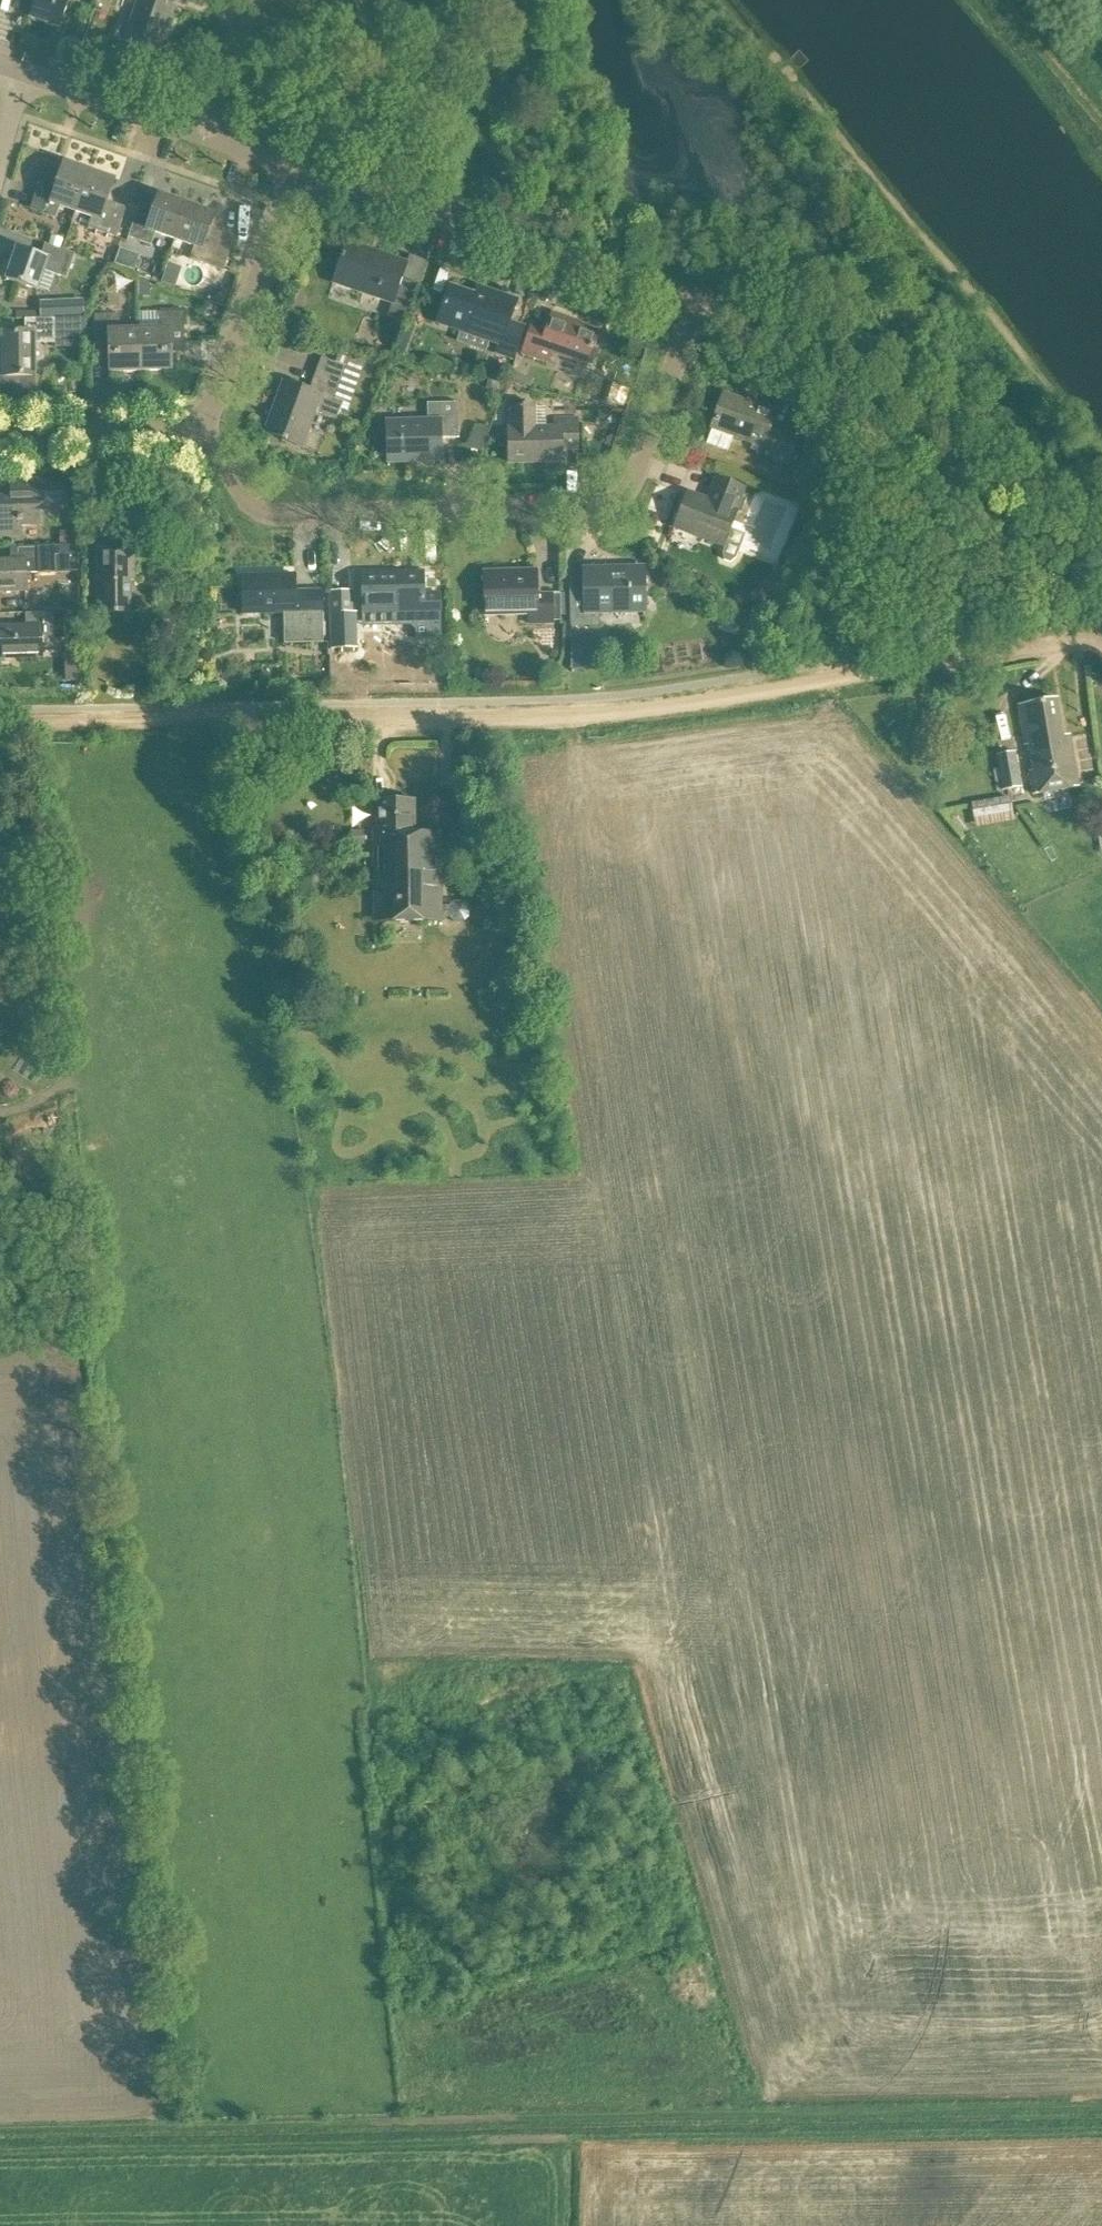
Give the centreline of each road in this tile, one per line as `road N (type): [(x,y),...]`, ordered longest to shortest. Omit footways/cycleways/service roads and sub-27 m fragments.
road 1 (track): [(0,726),(584,716),(1101,639)]
road 2 (residential): [(202,432),(251,505),(275,515),(602,506),(632,484),(695,307)]
road 3 (unclassified): [(1101,639),(1035,565),(822,377),(742,323),(695,307)]
road 4 (unclassified): [(695,307),(299,169)]
road 5 (residential): [(202,432),(299,169)]
road 6 (residential): [(0,433),(202,432)]
road 7 (unclassified): [(205,137),(20,73)]
road 8 (residential): [(205,137),(249,0)]

